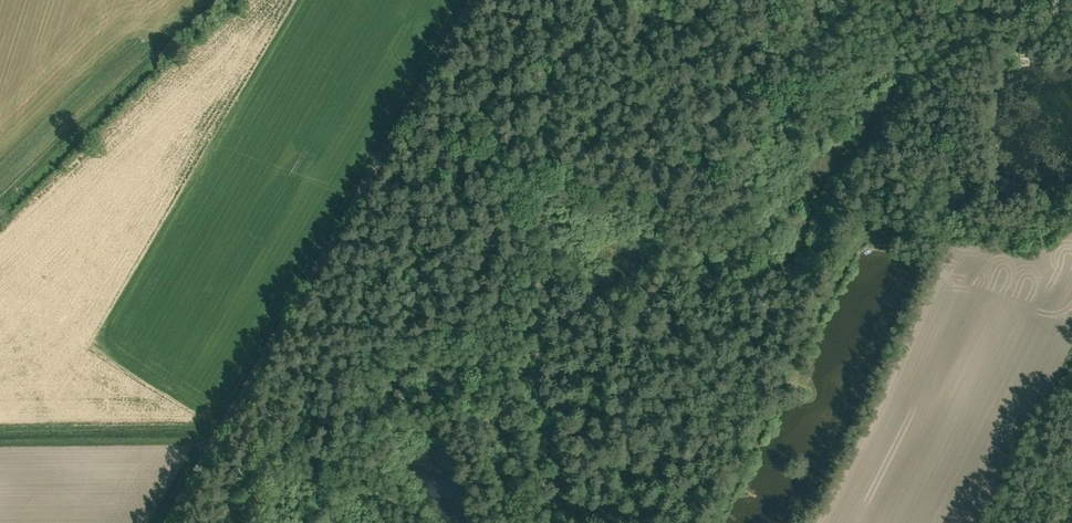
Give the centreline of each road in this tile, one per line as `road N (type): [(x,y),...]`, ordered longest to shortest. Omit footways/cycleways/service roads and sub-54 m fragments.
road 1 (unclassified): [(473,0),(164,522)]

